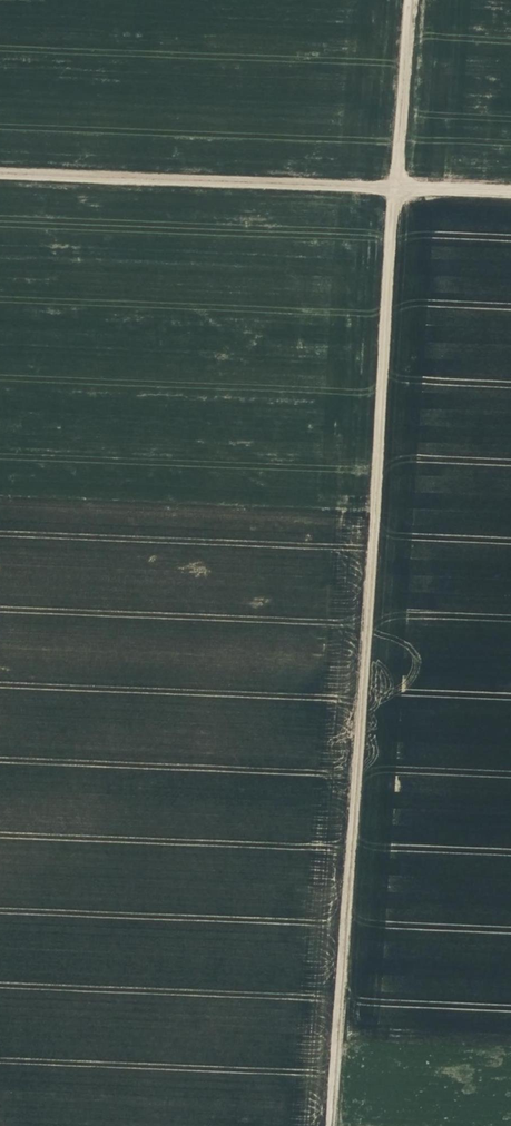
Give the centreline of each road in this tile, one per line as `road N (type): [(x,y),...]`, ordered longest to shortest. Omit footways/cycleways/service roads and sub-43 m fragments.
road 1 (track): [(398,188),(331,1125)]
road 2 (track): [(0,175),(398,188),(412,0)]

